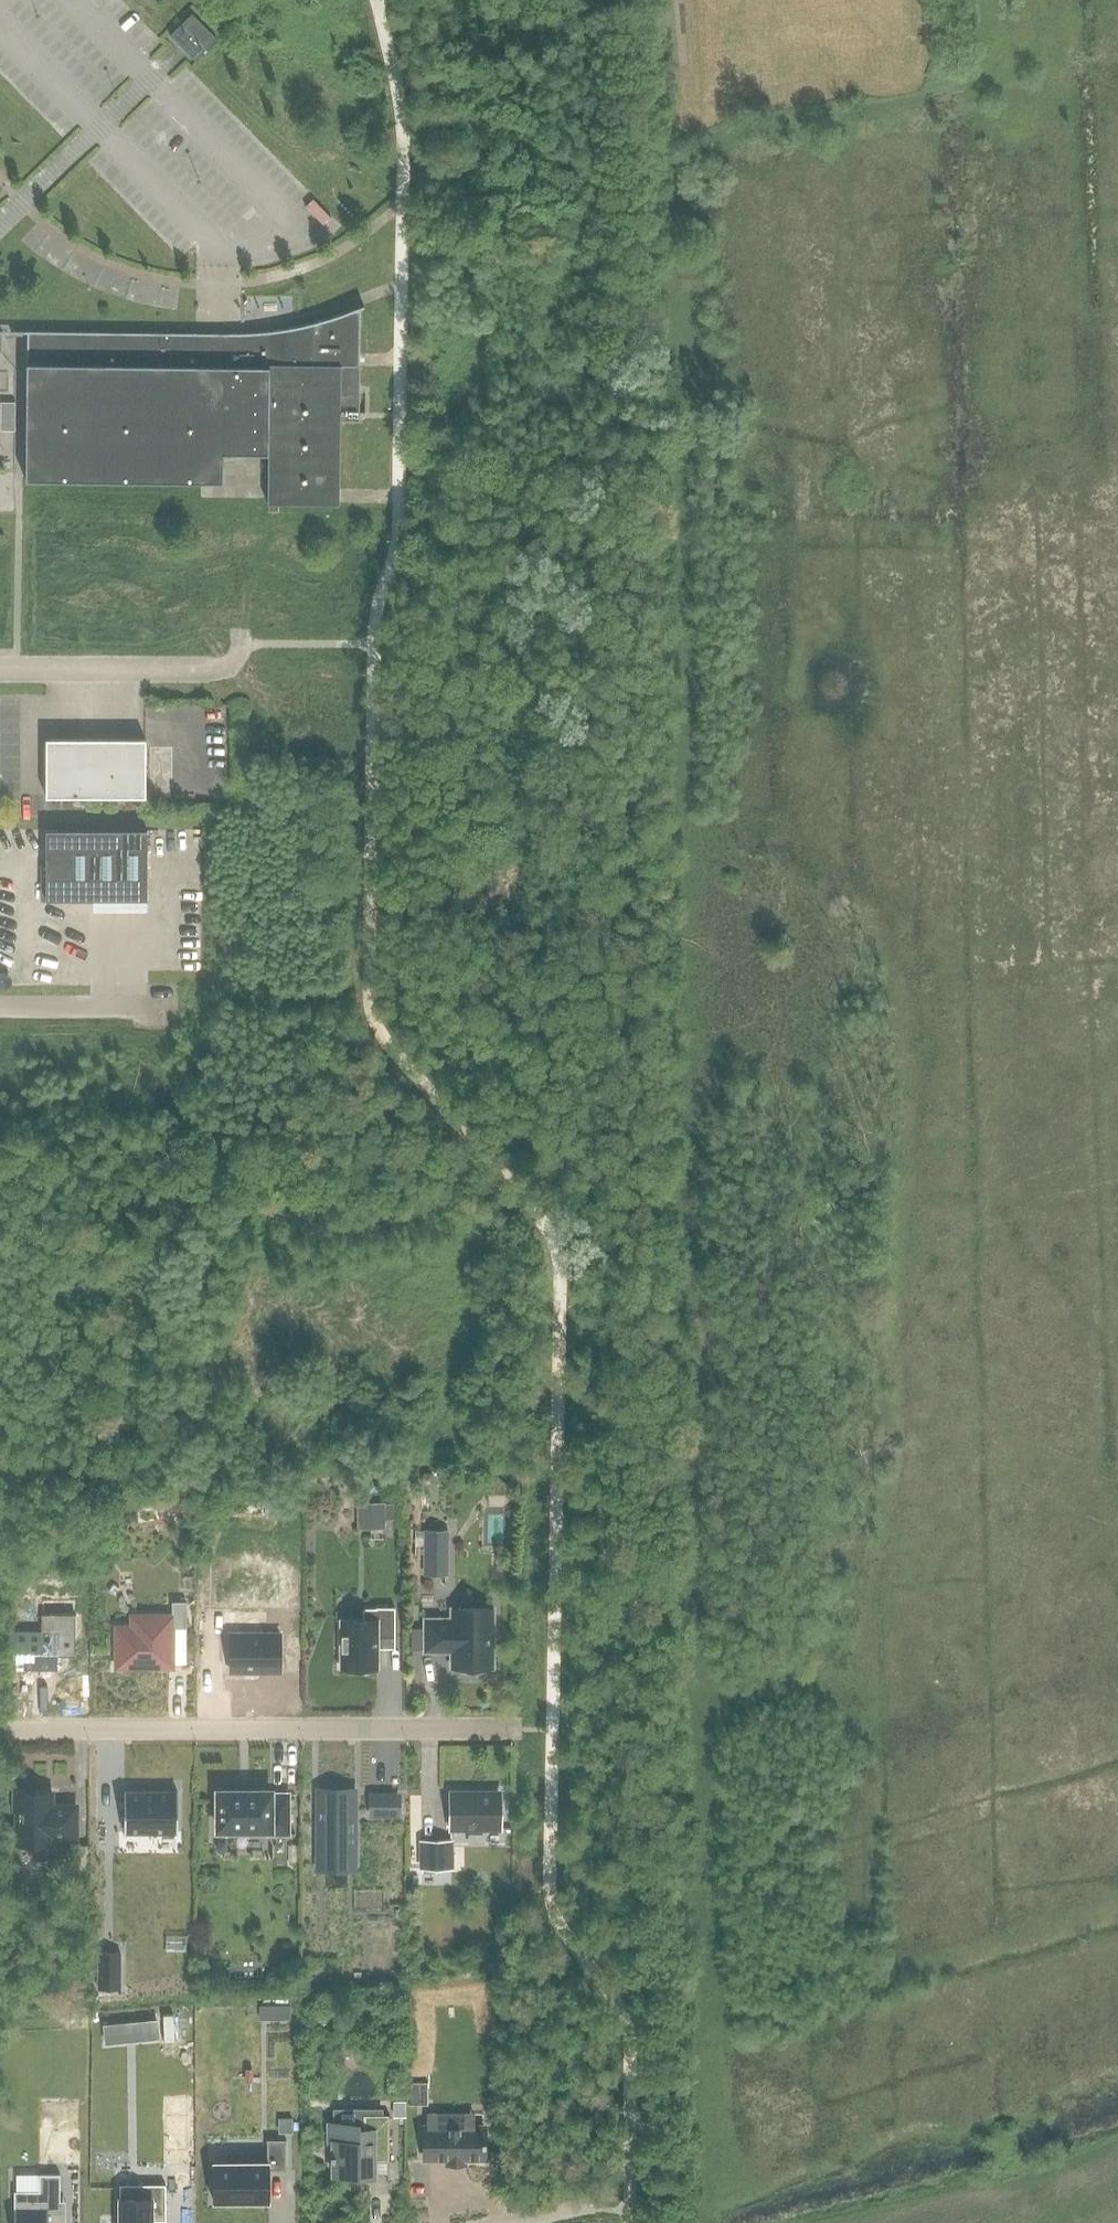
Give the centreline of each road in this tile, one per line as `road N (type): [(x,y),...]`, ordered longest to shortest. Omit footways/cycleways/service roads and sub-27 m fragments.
road 1 (residential): [(0,1732),(525,1730)]
road 2 (residential): [(243,645),(235,668),(208,672),(0,670)]
road 3 (unclassified): [(404,201),(401,98),(380,0)]

